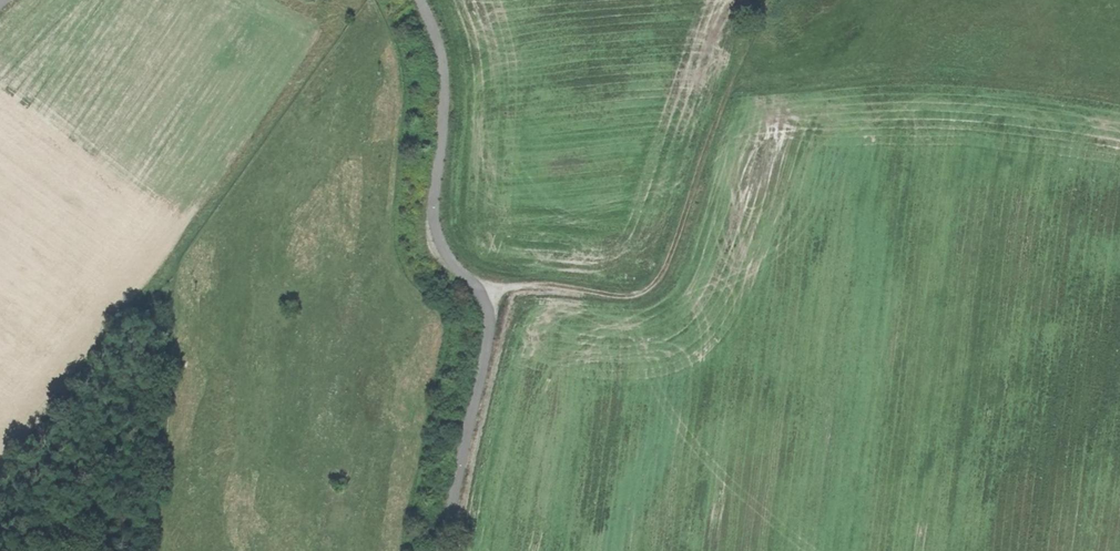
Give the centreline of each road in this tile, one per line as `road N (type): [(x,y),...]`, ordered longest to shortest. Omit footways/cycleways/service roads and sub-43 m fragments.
road 1 (track): [(485,296),(514,286),(622,300),(647,296),(665,273),(763,0)]

